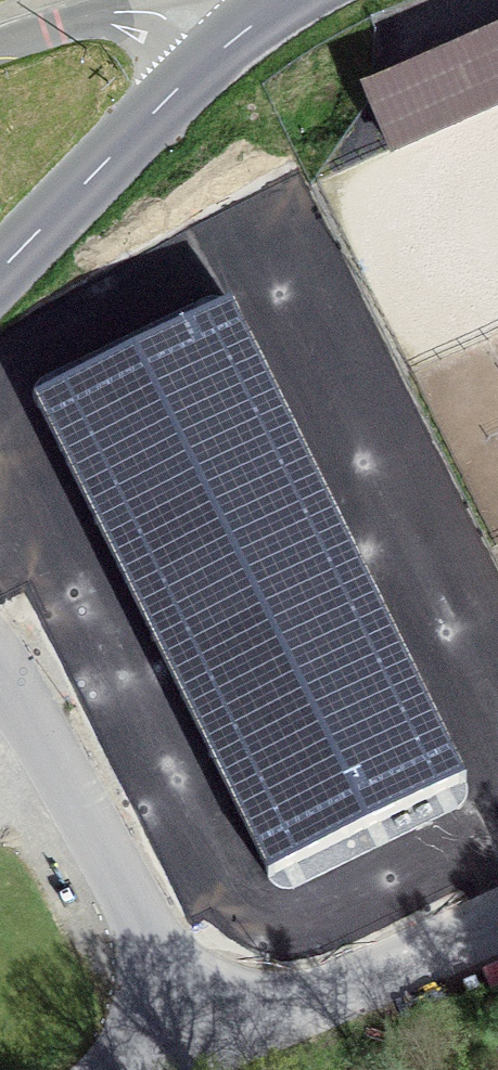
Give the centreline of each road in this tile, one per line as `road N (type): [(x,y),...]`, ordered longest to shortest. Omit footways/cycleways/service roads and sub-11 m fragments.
road 1 (unclassified): [(0,670),(85,803),(201,1057)]
road 2 (unclassified): [(201,1057),(497,913)]
road 3 (tertiary): [(0,269),(213,56)]
road 4 (residential): [(0,46),(140,12),(165,19),(213,56)]

